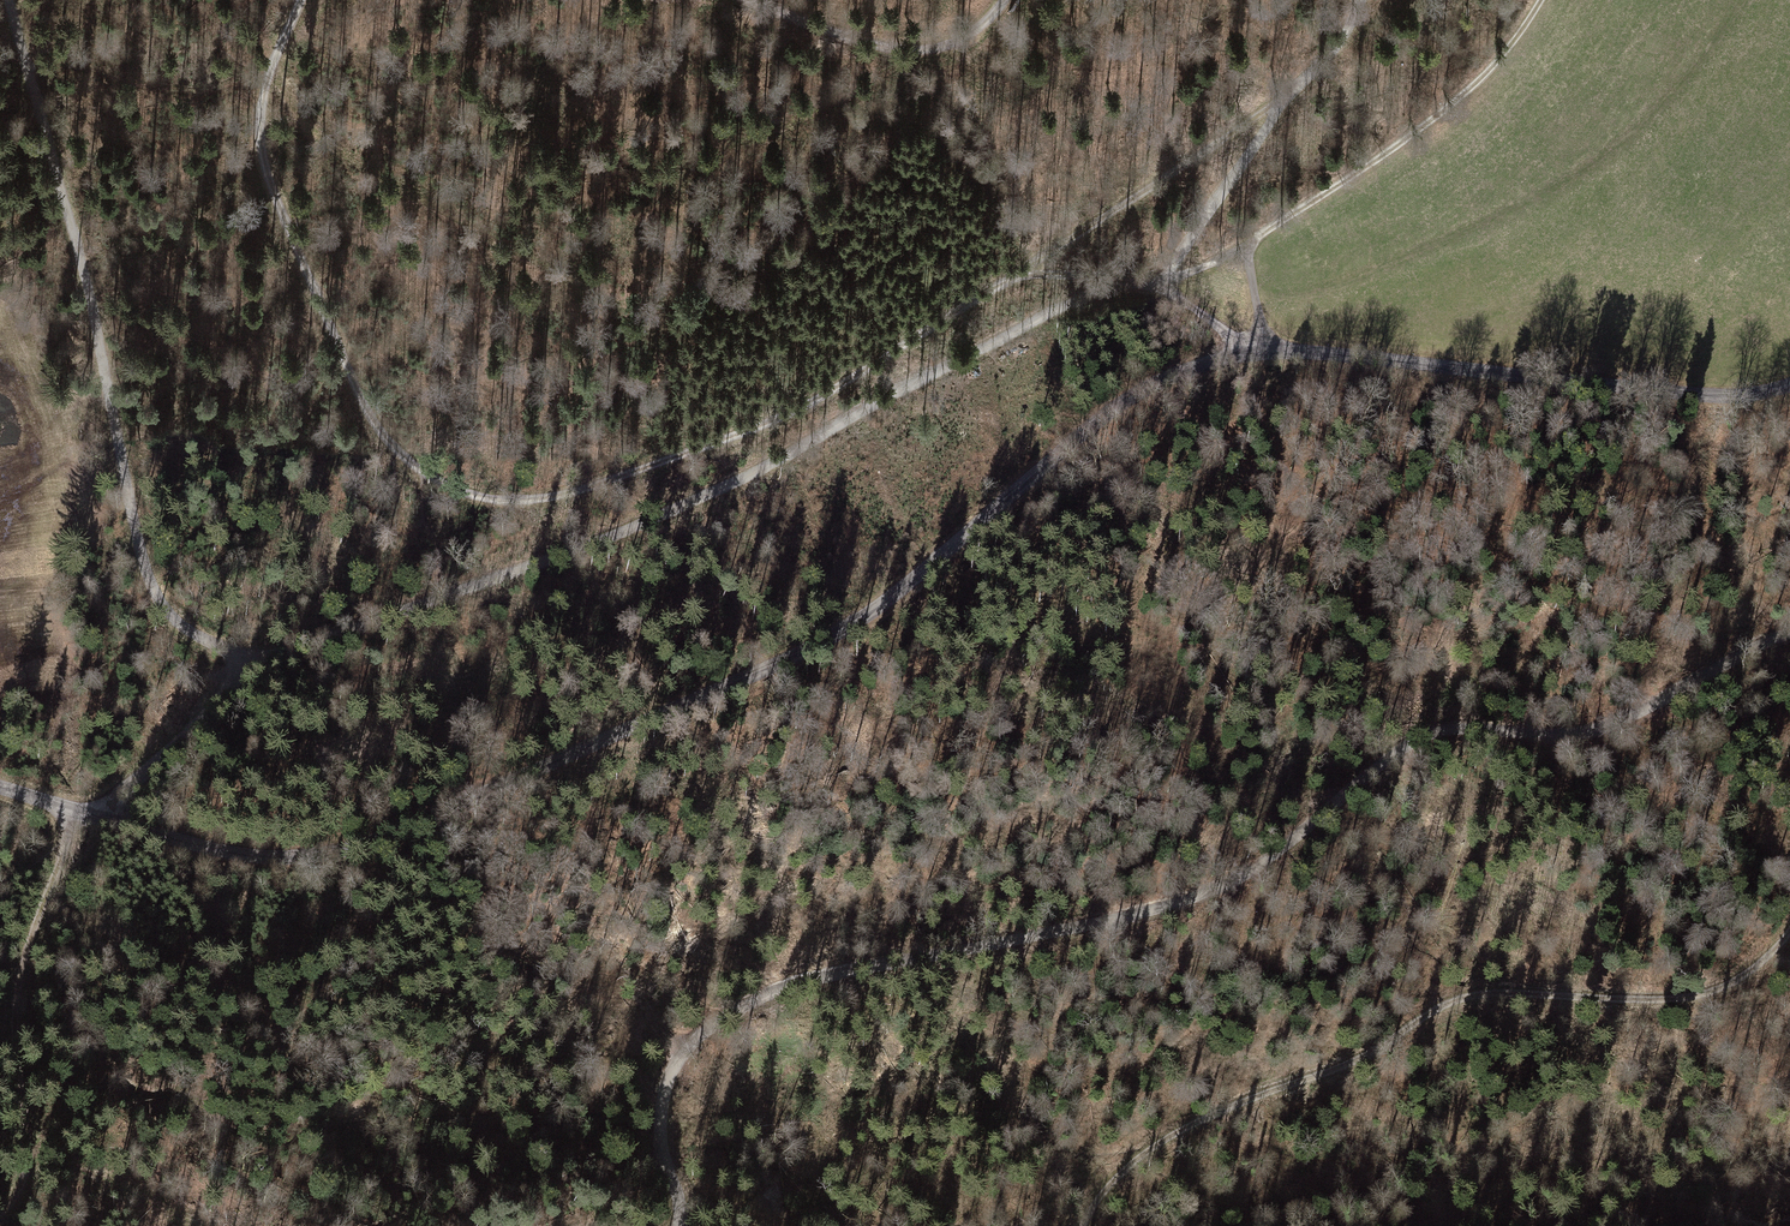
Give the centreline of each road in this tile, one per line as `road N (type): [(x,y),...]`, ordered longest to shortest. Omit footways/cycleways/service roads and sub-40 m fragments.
road 1 (tertiary): [(1789,385),(1717,396),(1328,353),(1230,358),(1177,374),(1117,408),(885,603),(837,634),(362,845),(299,857),(228,853),(0,786)]
road 2 (track): [(678,1225),(680,1198),(660,1131),(662,1099),(702,1026),(735,1005),(830,973),(1213,888),(1279,849),(1423,737),(1461,729),(1593,729),(1789,630)]
road 3 (track): [(1136,283),(1055,311),(652,519),(266,659),(92,814)]
road 4 (track): [(301,0),(264,99),(269,177),(365,405),(402,454),(451,486),(535,499),(606,484),(807,404),(1009,279)]
road 5 (track): [(1789,931),(1740,978),(1698,997),(1501,993),(1448,1003),(1360,1059),(1168,1139),(1116,1178),(1083,1225)]
road 6 (track): [(260,663),(180,622),(150,579),(95,323),(9,0)]
road 7 (track): [(69,834),(19,983),(16,1036),(28,1165),(0,1216)]
road 8 (track): [(1542,0),(1467,92),(1248,243)]
road 9 (track): [(1287,97),(1009,279)]
road 10 (track): [(750,0),(859,41),(909,50),(963,38),(1004,0)]
road 11 (track): [(1287,97),(1167,278),(1179,299)]
road 12 (track): [(1136,283),(1179,299),(1250,355)]
road 13 (track): [(1009,279),(1058,273),(1136,283)]
road 14 (track): [(1361,0),(1338,44),(1287,97)]
road 15 (track): [(1248,243),(1189,272),(1136,283)]

